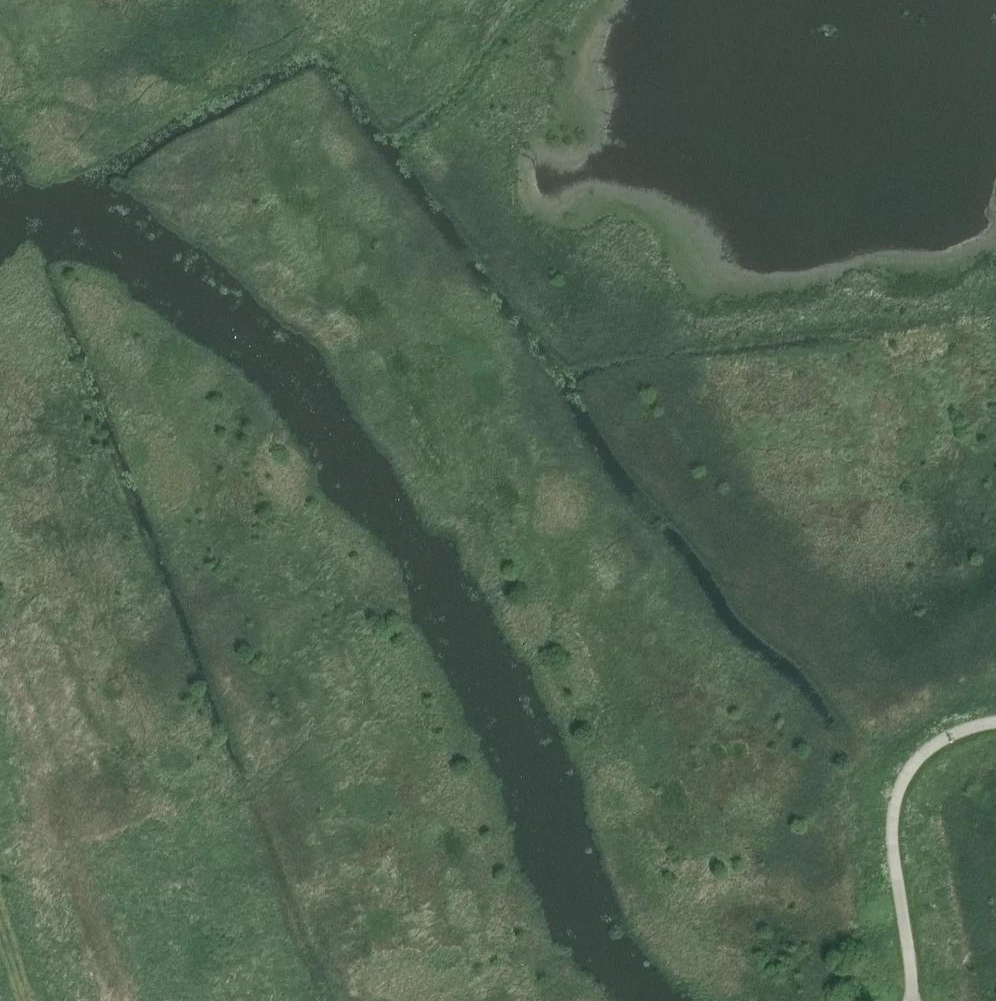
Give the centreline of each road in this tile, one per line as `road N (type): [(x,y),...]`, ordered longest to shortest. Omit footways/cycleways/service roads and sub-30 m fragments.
road 1 (track): [(36,1000),(23,985),(0,812)]

